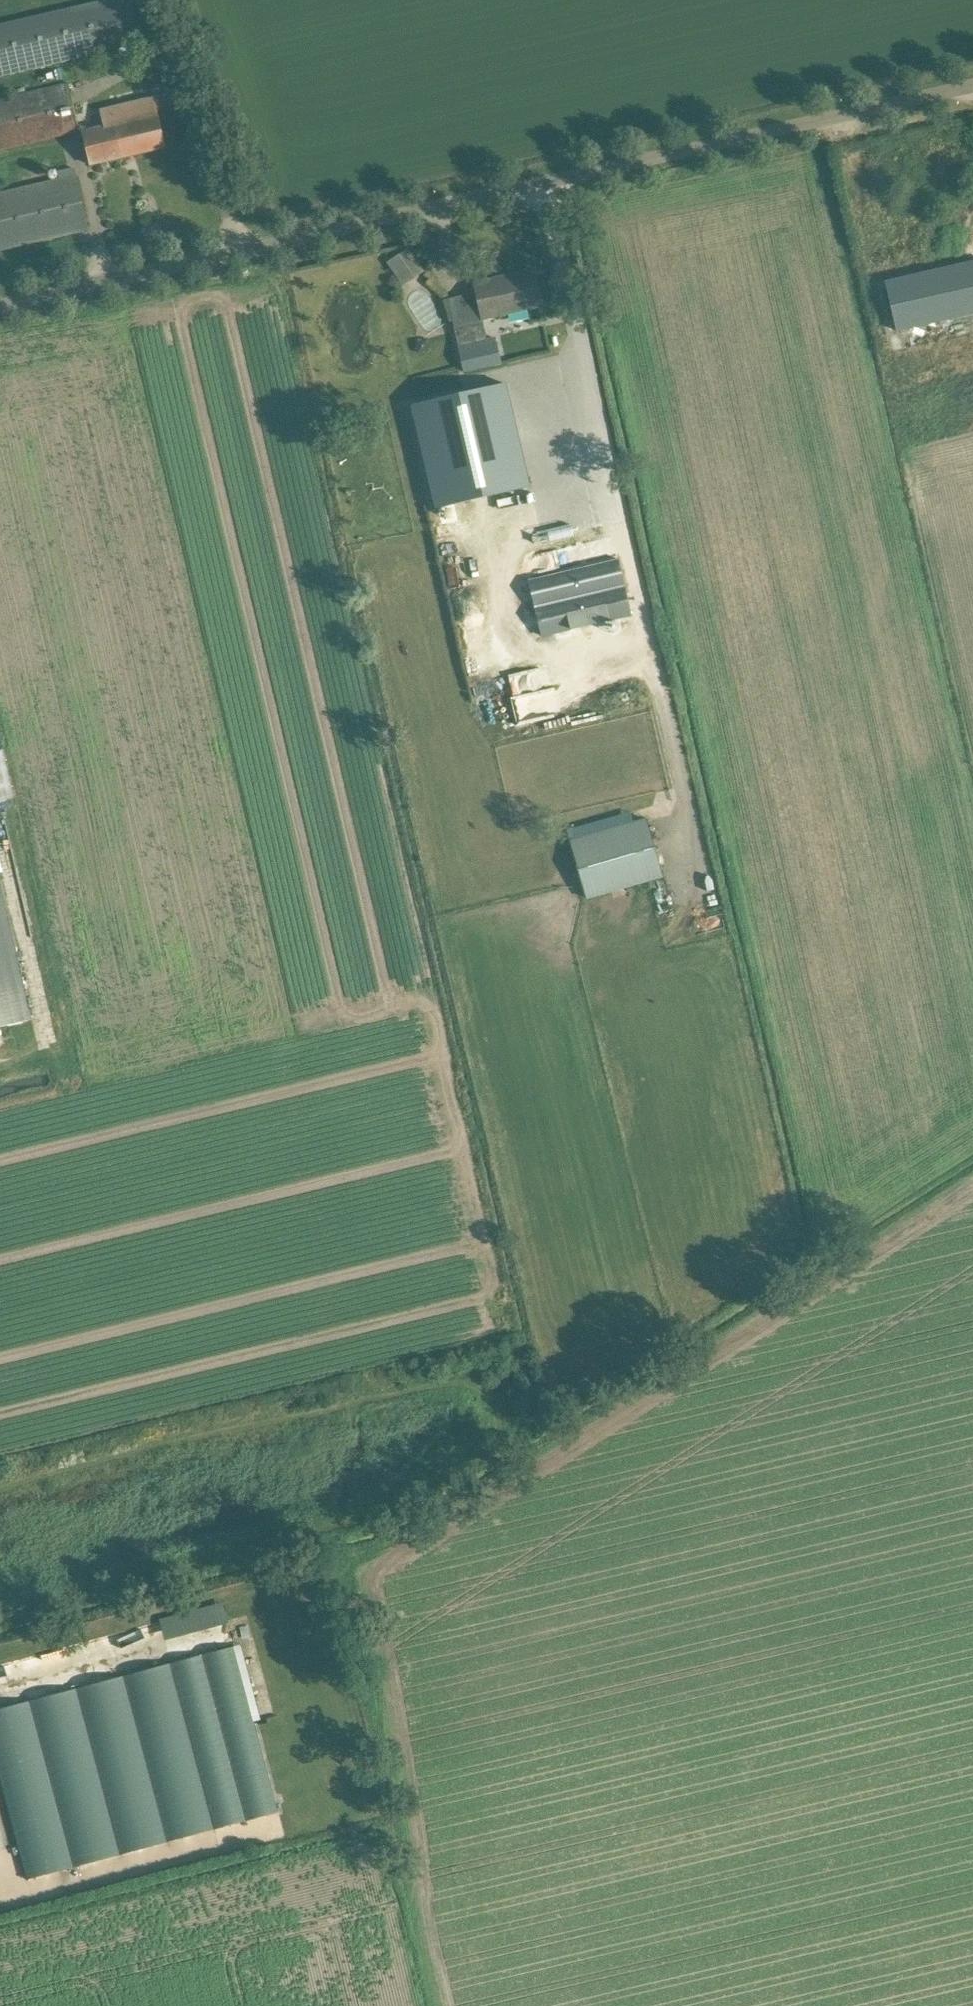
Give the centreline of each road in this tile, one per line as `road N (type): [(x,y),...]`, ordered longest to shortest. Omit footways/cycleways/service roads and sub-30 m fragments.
road 1 (unclassified): [(0,311),(972,92)]

